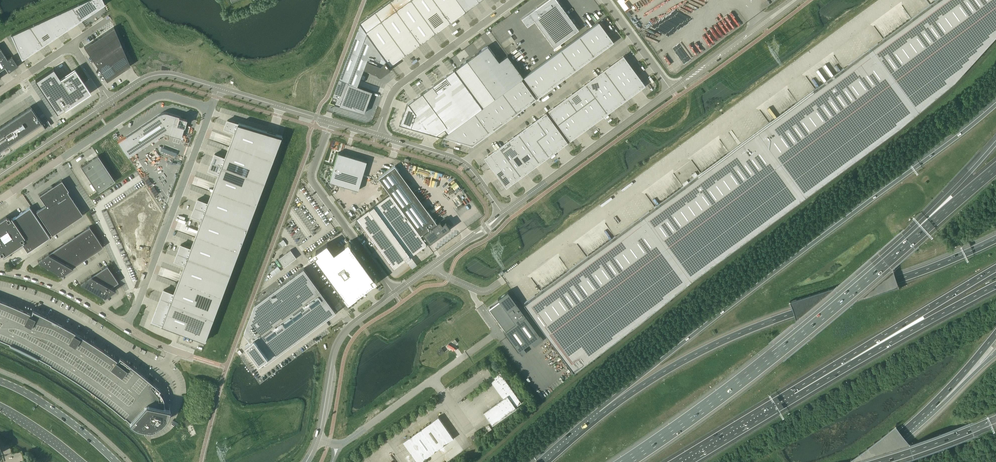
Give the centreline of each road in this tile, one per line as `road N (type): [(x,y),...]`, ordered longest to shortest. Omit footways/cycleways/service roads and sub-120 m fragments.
road 1 (motorway): [(995,105),(662,359),(603,413)]
road 2 (motorway): [(995,239),(743,332),(603,413)]
road 3 (motorway): [(911,239),(776,352),(626,461)]
road 4 (unclassified): [(0,200),(154,97),(211,108)]
road 5 (motorway): [(795,394),(995,268)]
road 6 (unclassified): [(126,327),(211,108)]
road 7 (motorway): [(795,394),(995,285)]
road 8 (unclassified): [(633,38),(464,163)]
road 9 (tertiary): [(503,213),(671,91)]
road 10 (unclassified): [(394,293),(312,181),(330,121)]
road 11 (unclassified): [(376,135),(399,84),(517,0)]
road 12 (unclassified): [(467,354),(345,442),(317,439)]
road 13 (tertiary): [(317,439),(339,340),(394,293)]
road 14 (tertiary): [(671,91),(794,0)]
road 15 (secondary): [(114,461),(47,407),(0,381)]
road 16 (motorway): [(901,434),(995,334)]
road 17 (unclassified): [(0,174),(110,100)]
road 18 (motorway): [(681,461),(795,394)]
road 19 (motorway): [(995,144),(911,239)]
road 20 (motorway): [(901,434),(995,352)]
road 21 (motorway): [(878,461),(995,418)]

